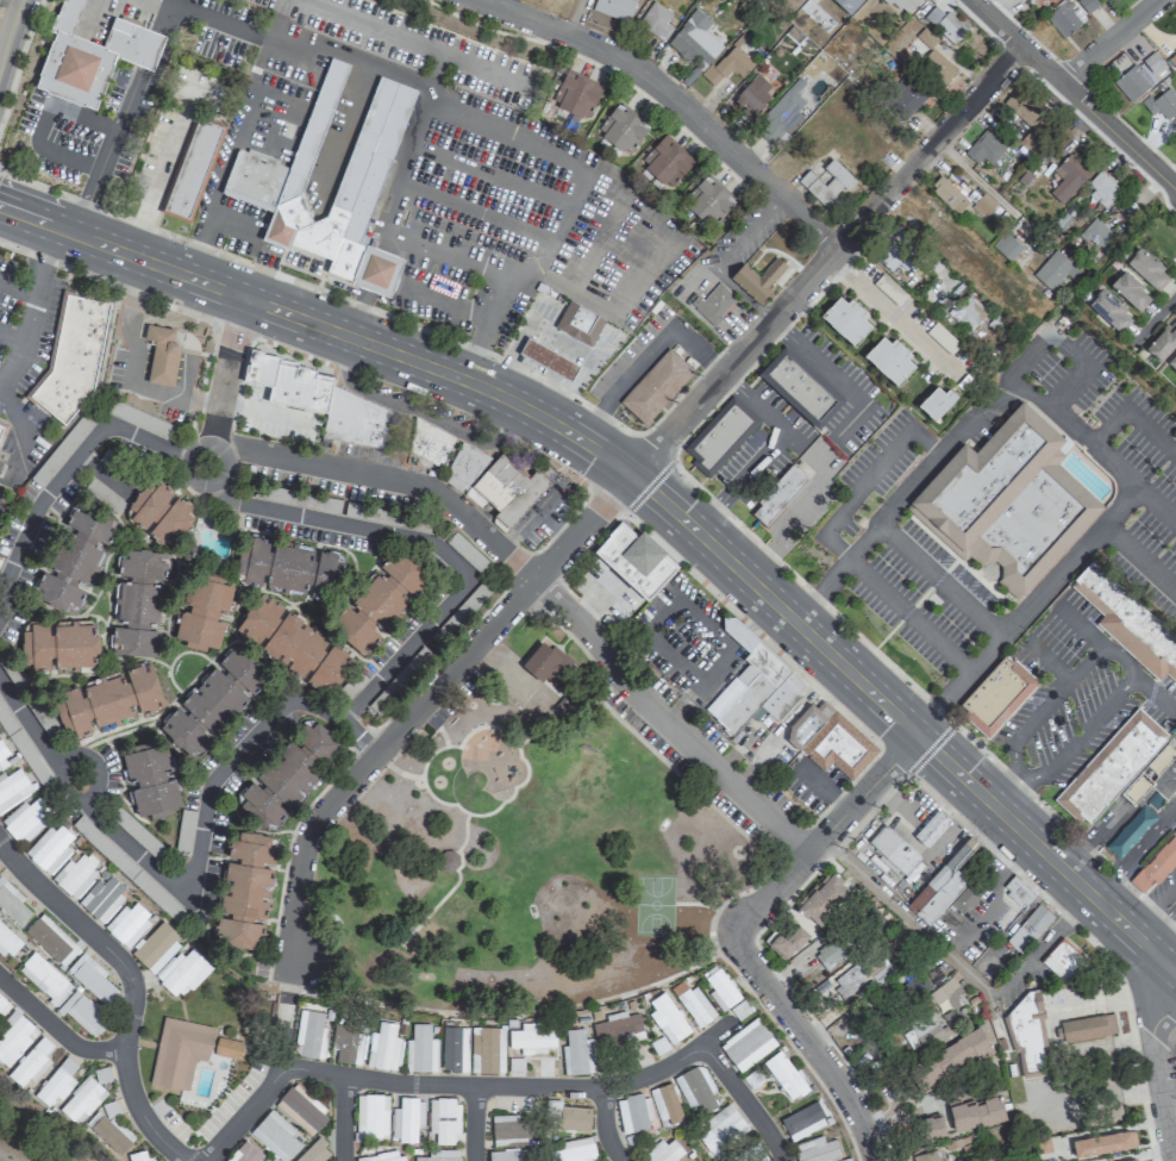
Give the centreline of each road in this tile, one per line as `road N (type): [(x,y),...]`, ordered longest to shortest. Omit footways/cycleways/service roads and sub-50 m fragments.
road 1 (primary): [(77,236),(465,380),(578,438),(646,487),(1059,864)]
road 2 (residential): [(212,443),(409,482),(437,495),(571,614),(625,682),(806,853)]
road 3 (residential): [(288,980),(314,823),(628,473)]
road 4 (residential): [(628,473),(1020,46)]
road 5 (residential): [(726,1024),(657,1072),(601,1087),(415,1085),(281,1062)]
road 6 (residential): [(478,0),(638,70),(838,246)]
road 7 (residential): [(0,848),(125,972),(124,1065),(135,1103),(183,1160)]
road 8 (residential): [(970,0),(1175,190)]
road 9 (residential): [(733,935),(915,734)]
road 10 (residential): [(733,935),(836,1078),(875,1160)]
road 11 (residential): [(1175,988),(1151,1036),(1173,1160)]
road 12 (primary): [(1059,864),(1175,974)]
road 13 (residential): [(244,298),(212,443)]
road 14 (residential): [(0,980),(74,1044),(123,1048)]
road 15 (residential): [(781,1160),(701,1043)]
road 16 (residential): [(1058,82),(1157,0)]
road 17 (residential): [(281,1062),(202,1160)]

